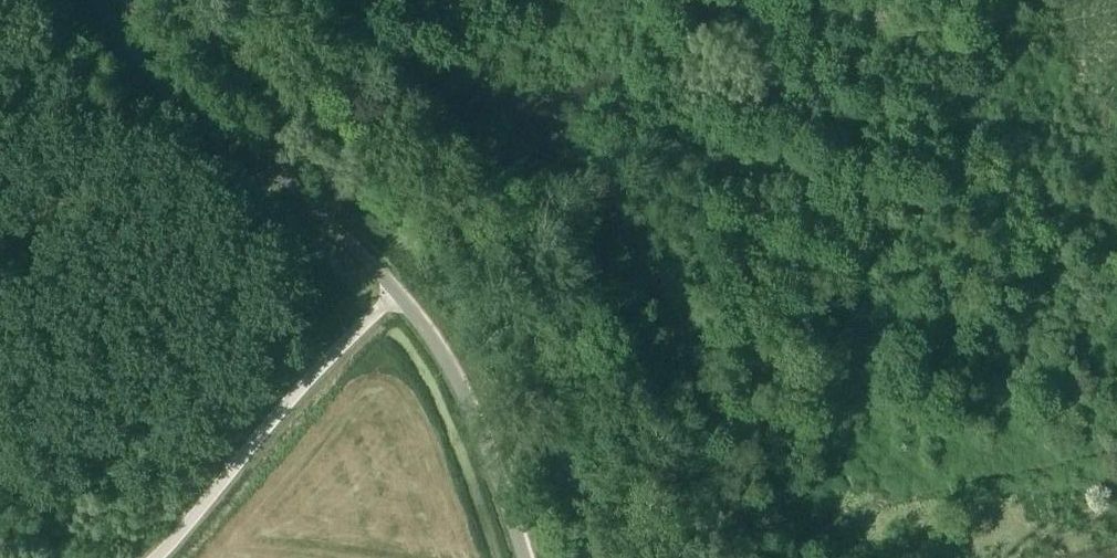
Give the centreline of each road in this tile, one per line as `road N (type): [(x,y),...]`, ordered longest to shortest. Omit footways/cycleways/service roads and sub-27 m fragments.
road 1 (unclassified): [(522,557),(491,455),(439,344),(130,0)]

